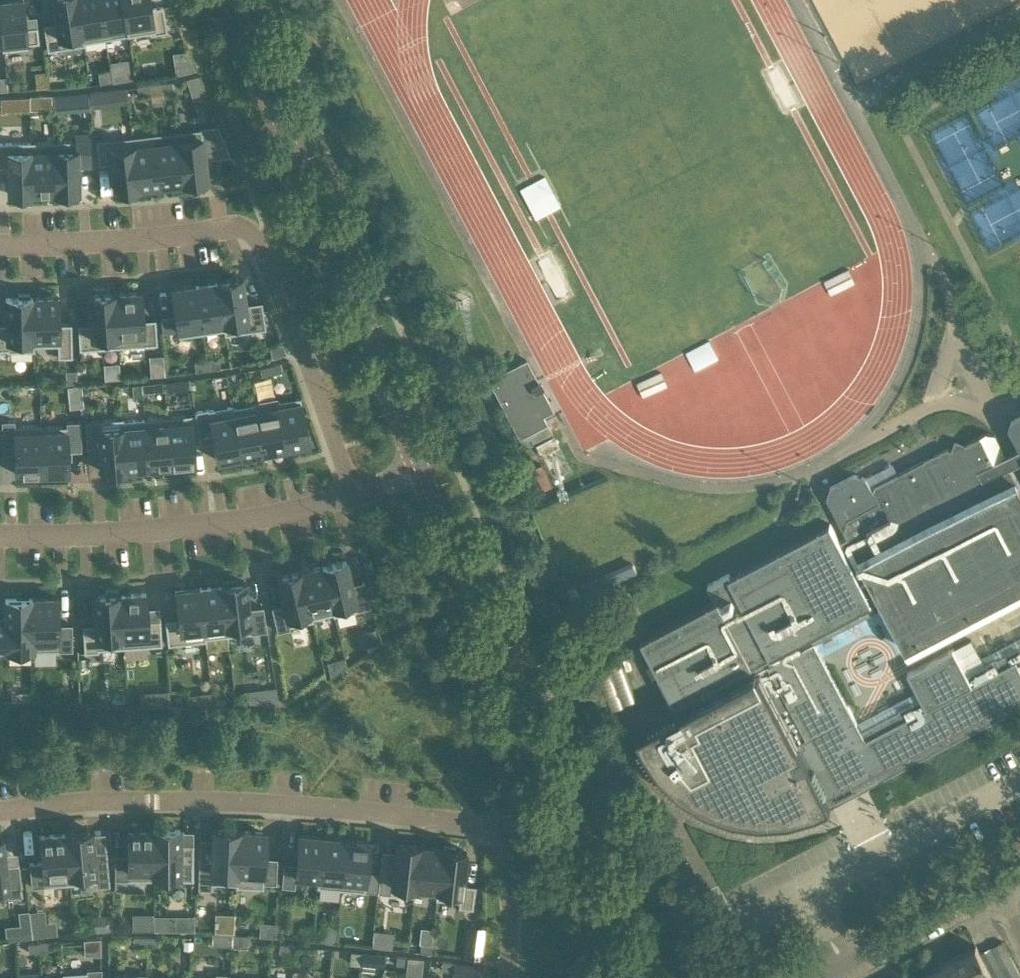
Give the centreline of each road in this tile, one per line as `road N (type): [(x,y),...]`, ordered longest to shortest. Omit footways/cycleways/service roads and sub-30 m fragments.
road 1 (residential): [(0,811),(91,801),(225,800),(484,825),(502,847),(509,977)]
road 2 (residential): [(631,977),(422,468)]
road 3 (residential): [(422,468),(230,0)]
road 4 (residential): [(0,245),(247,229),(307,359),(338,451)]
road 5 (residential): [(353,496),(155,529),(0,535)]
road 6 (residential): [(828,977),(1000,886)]

